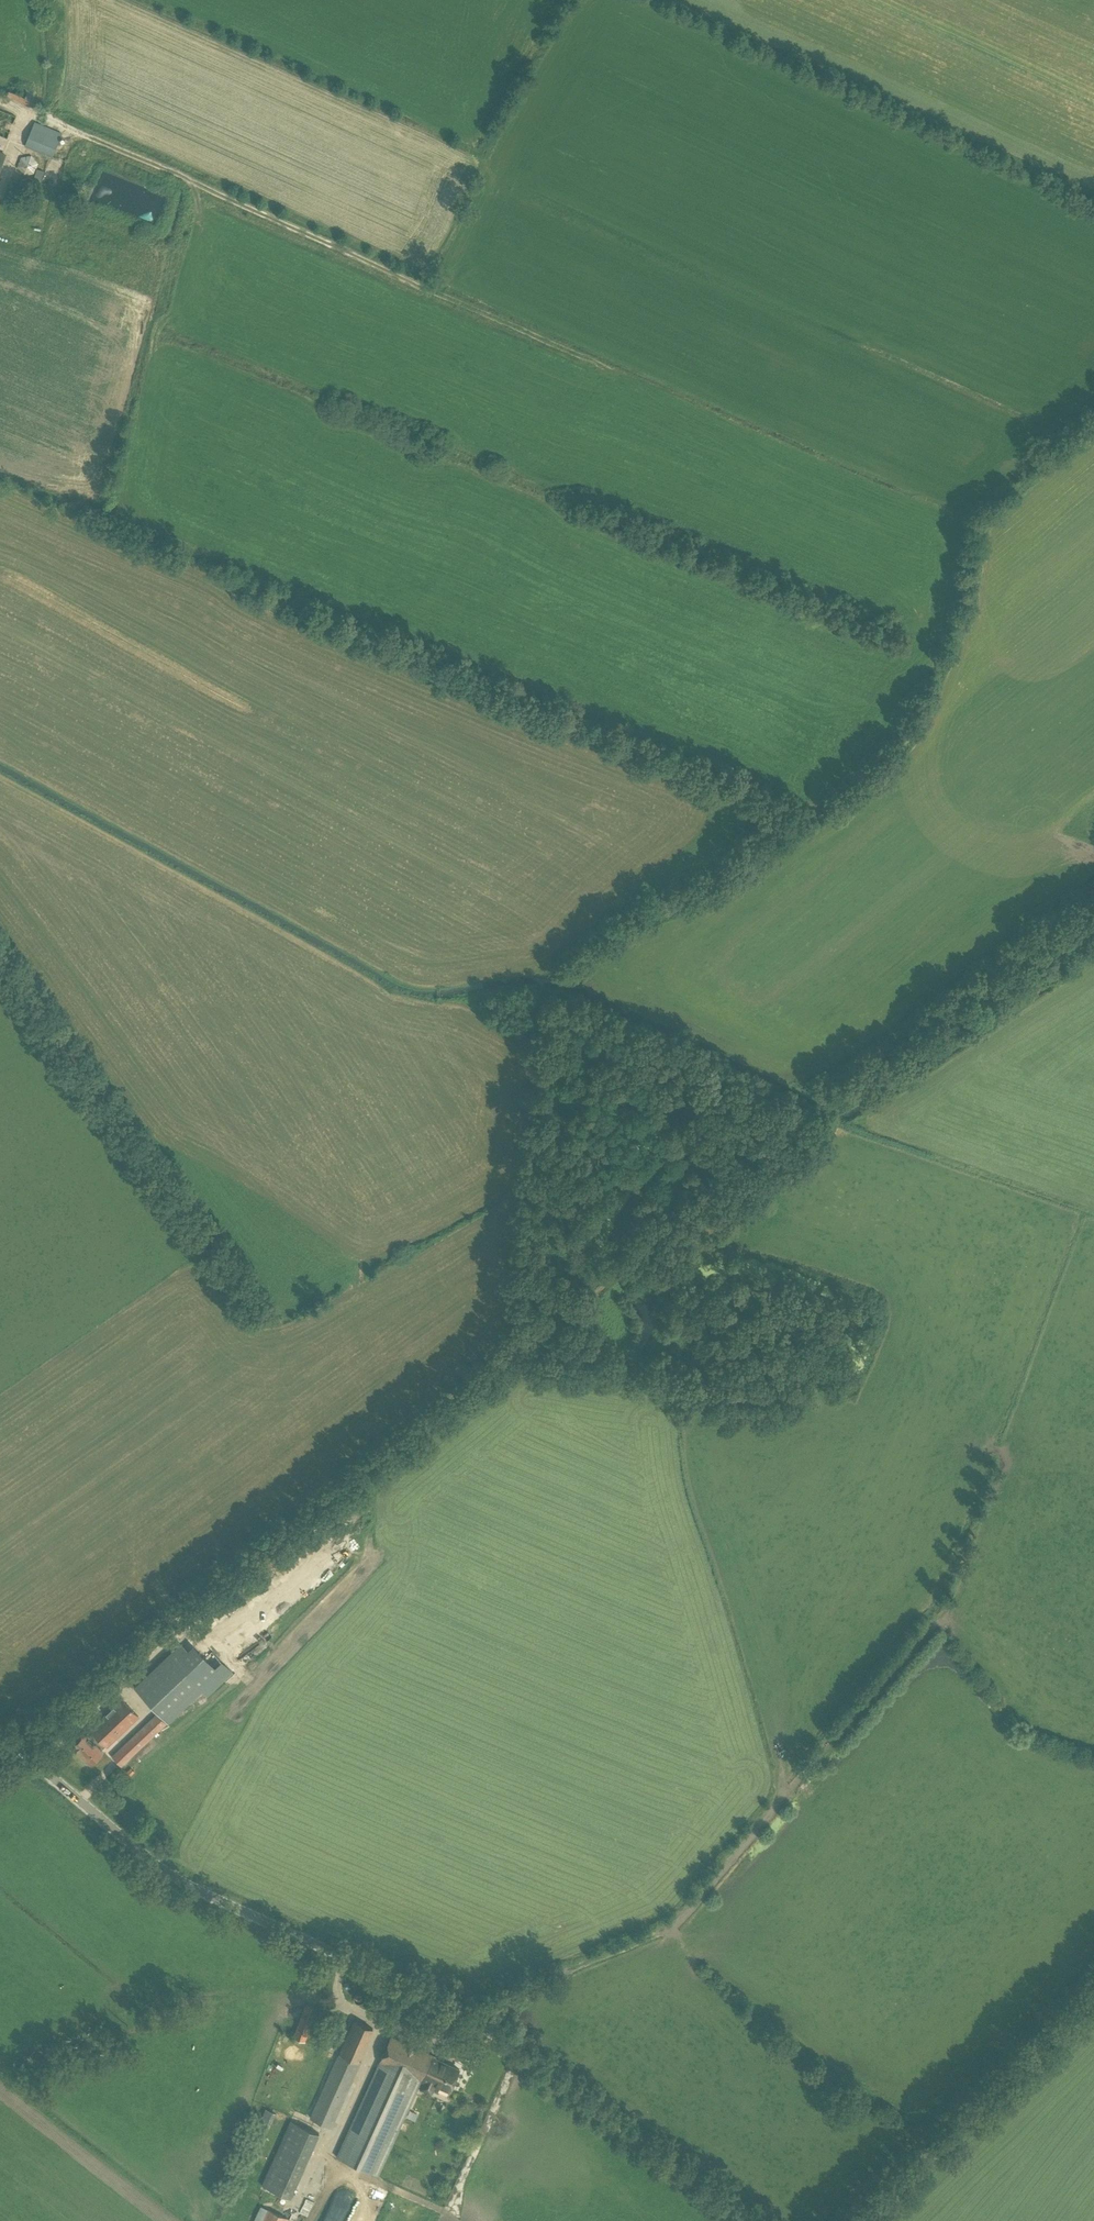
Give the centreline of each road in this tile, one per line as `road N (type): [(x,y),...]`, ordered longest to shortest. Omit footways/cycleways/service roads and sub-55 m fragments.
road 1 (track): [(1093,895),(0,1751)]
road 2 (tertiary): [(754,2220),(472,2020),(174,1877),(0,1732)]
road 3 (unclassified): [(858,2220),(1093,1987)]

